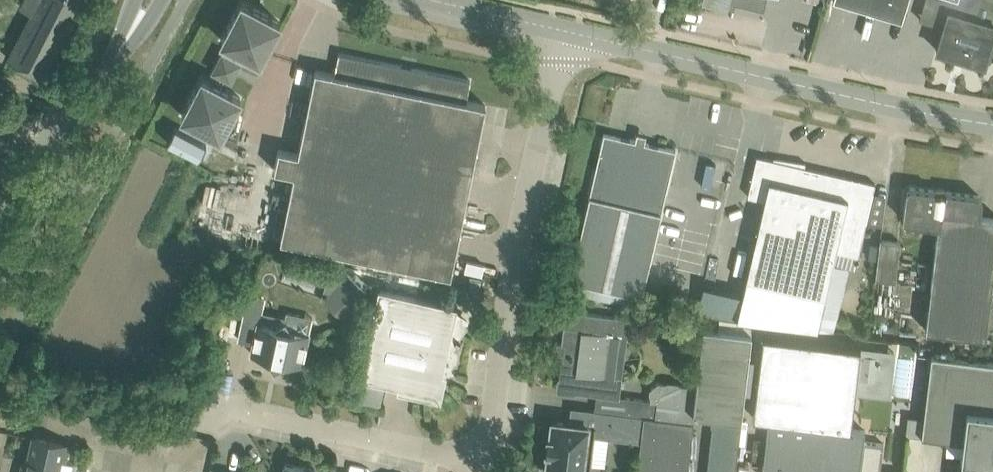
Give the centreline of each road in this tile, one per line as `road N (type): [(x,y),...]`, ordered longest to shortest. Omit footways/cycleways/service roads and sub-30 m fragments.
road 1 (tertiary): [(992,126),(908,115),(568,35)]
road 2 (unclassified): [(488,450),(523,210),(568,35)]
road 3 (unclassified): [(488,450),(184,391)]
road 4 (tertiary): [(0,281),(130,34)]
road 5 (tertiary): [(568,35),(432,0)]

